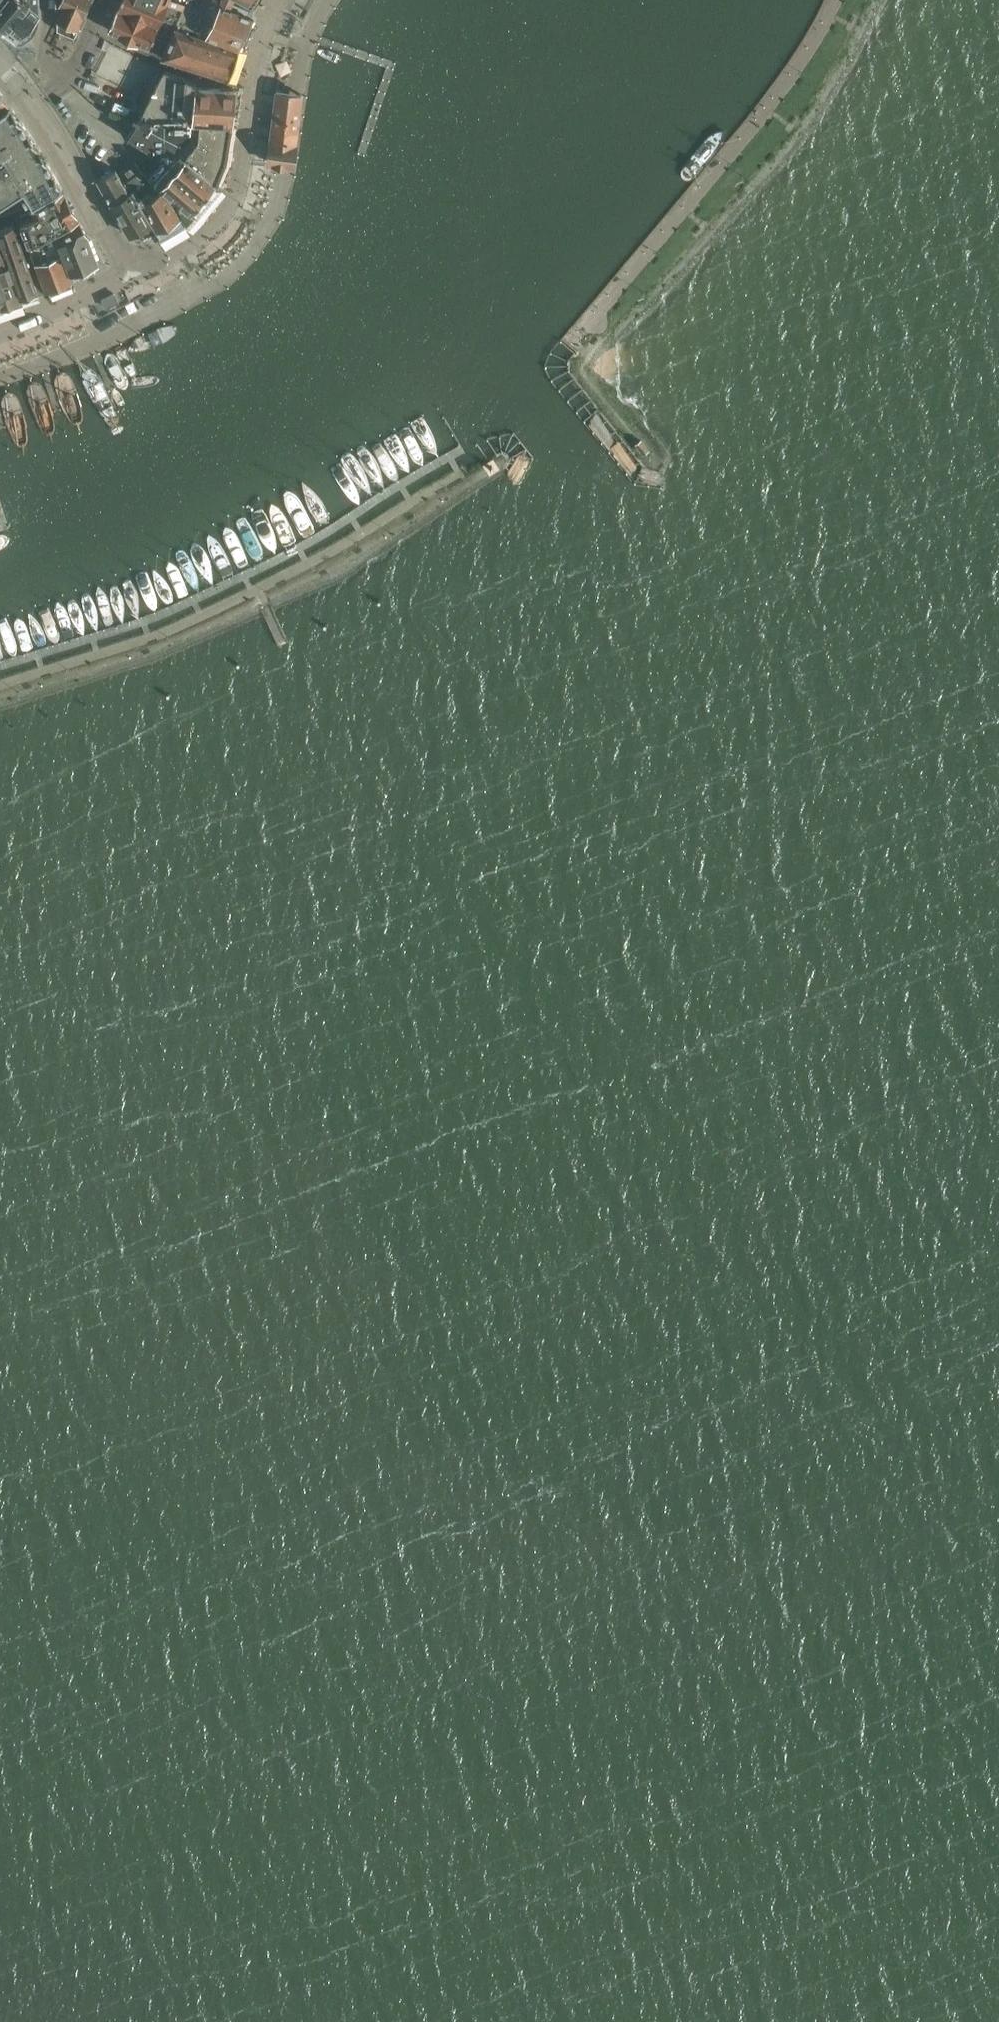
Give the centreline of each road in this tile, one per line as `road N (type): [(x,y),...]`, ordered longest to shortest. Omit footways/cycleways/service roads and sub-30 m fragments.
road 1 (residential): [(107,228),(57,137),(0,62)]

